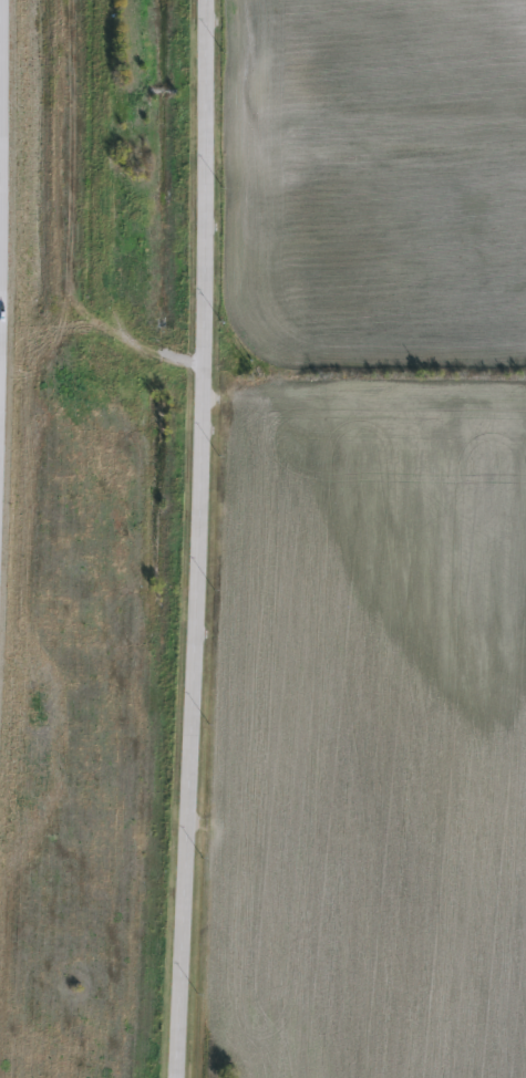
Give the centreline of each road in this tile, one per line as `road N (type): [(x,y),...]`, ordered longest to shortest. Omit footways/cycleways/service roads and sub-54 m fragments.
road 1 (trunk): [(174,1077),(204,0)]
road 2 (trunk): [(1,0),(0,170)]

